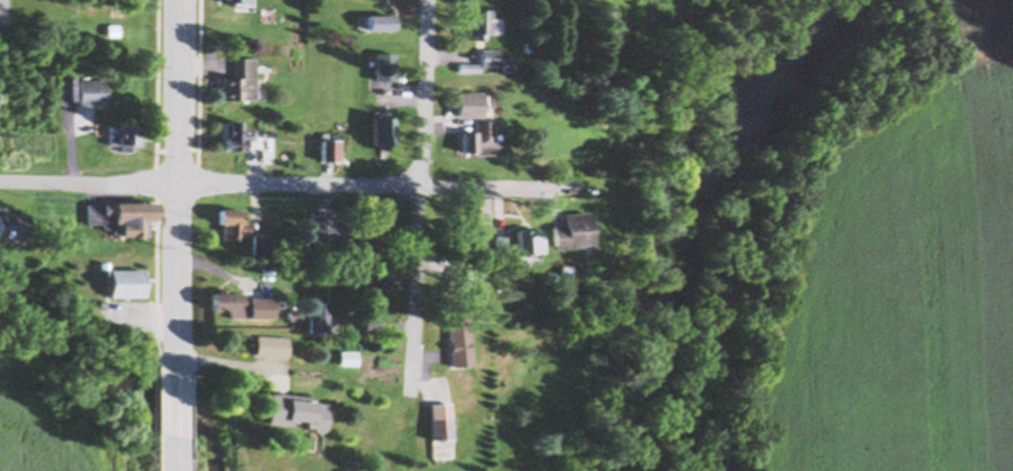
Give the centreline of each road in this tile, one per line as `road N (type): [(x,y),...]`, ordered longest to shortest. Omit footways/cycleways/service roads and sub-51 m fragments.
road 1 (residential): [(0,179),(569,185)]
road 2 (residential): [(428,0),(411,394)]
road 3 (primary): [(183,0),(176,375)]

